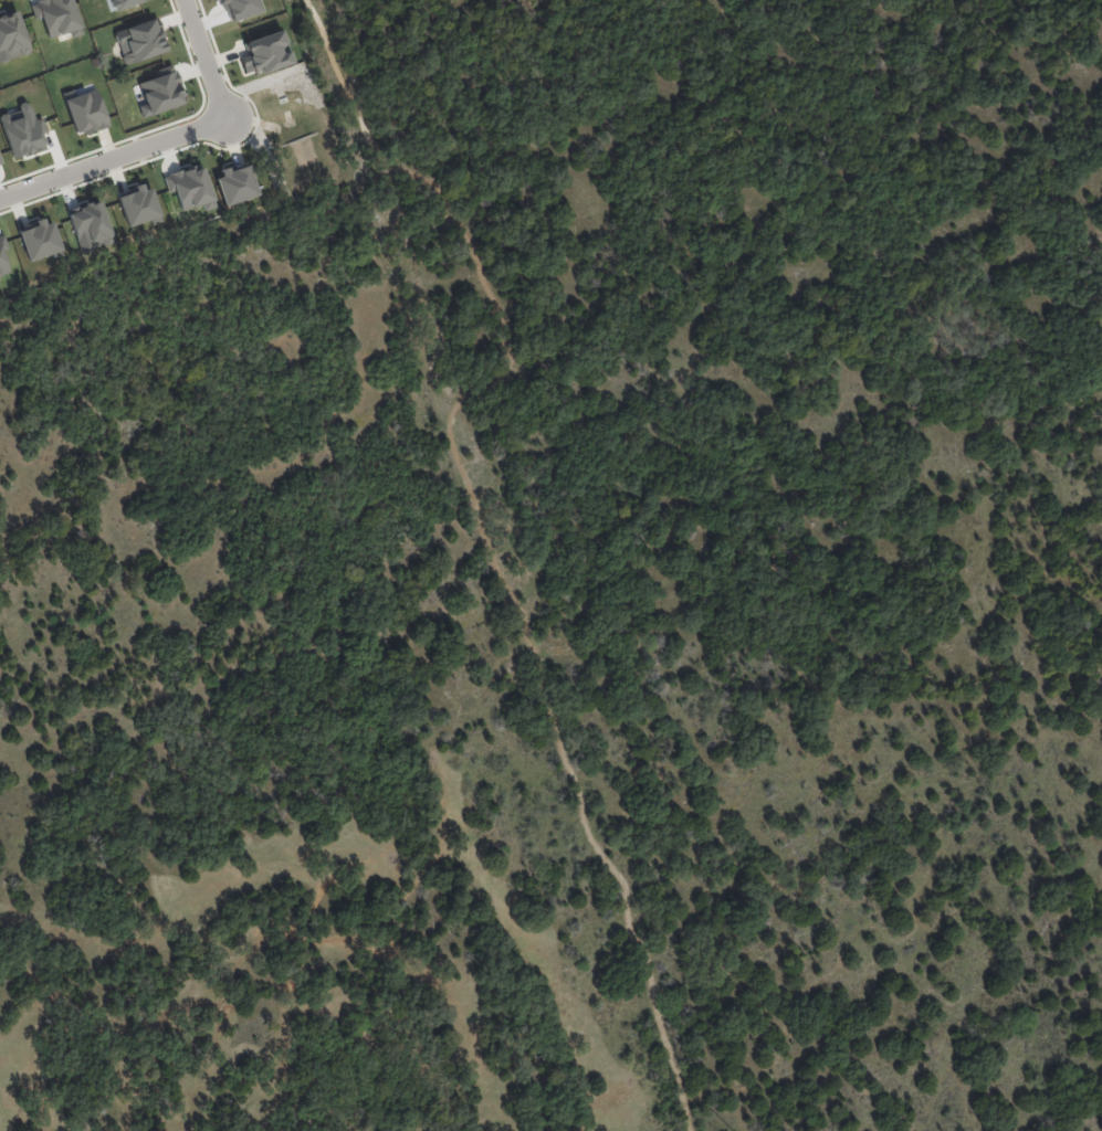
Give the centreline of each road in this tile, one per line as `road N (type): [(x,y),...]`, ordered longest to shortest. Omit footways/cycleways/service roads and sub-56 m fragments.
road 1 (residential): [(223,115),(0,197)]
road 2 (residential): [(183,0),(223,115)]

